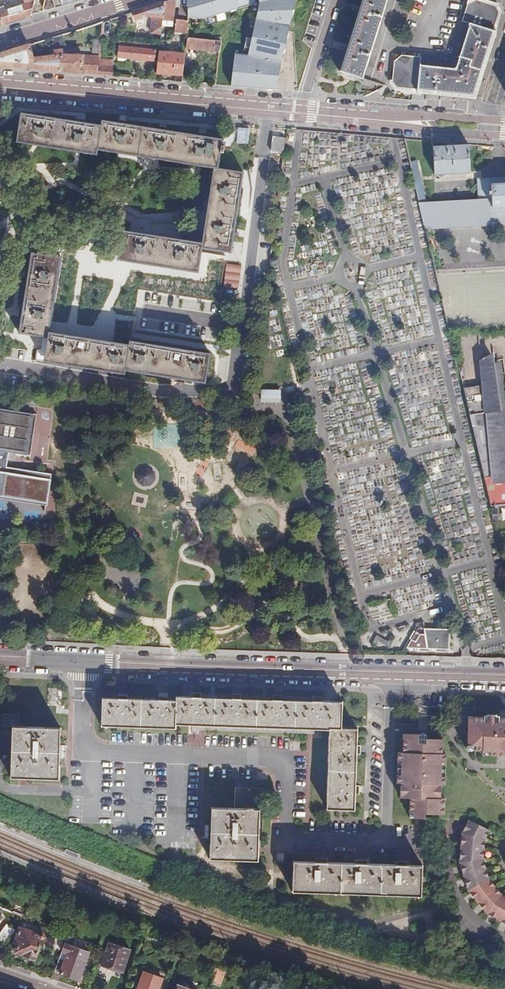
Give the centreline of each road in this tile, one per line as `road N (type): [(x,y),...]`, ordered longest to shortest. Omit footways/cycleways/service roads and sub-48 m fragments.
road 1 (residential): [(268,110),(238,381),(203,395),(0,362)]
road 2 (tertiary): [(0,657),(504,674)]
road 3 (tertiary): [(268,110),(0,87)]
road 4 (residential): [(131,0),(0,39)]
road 5 (tertiary): [(382,120),(504,137)]

